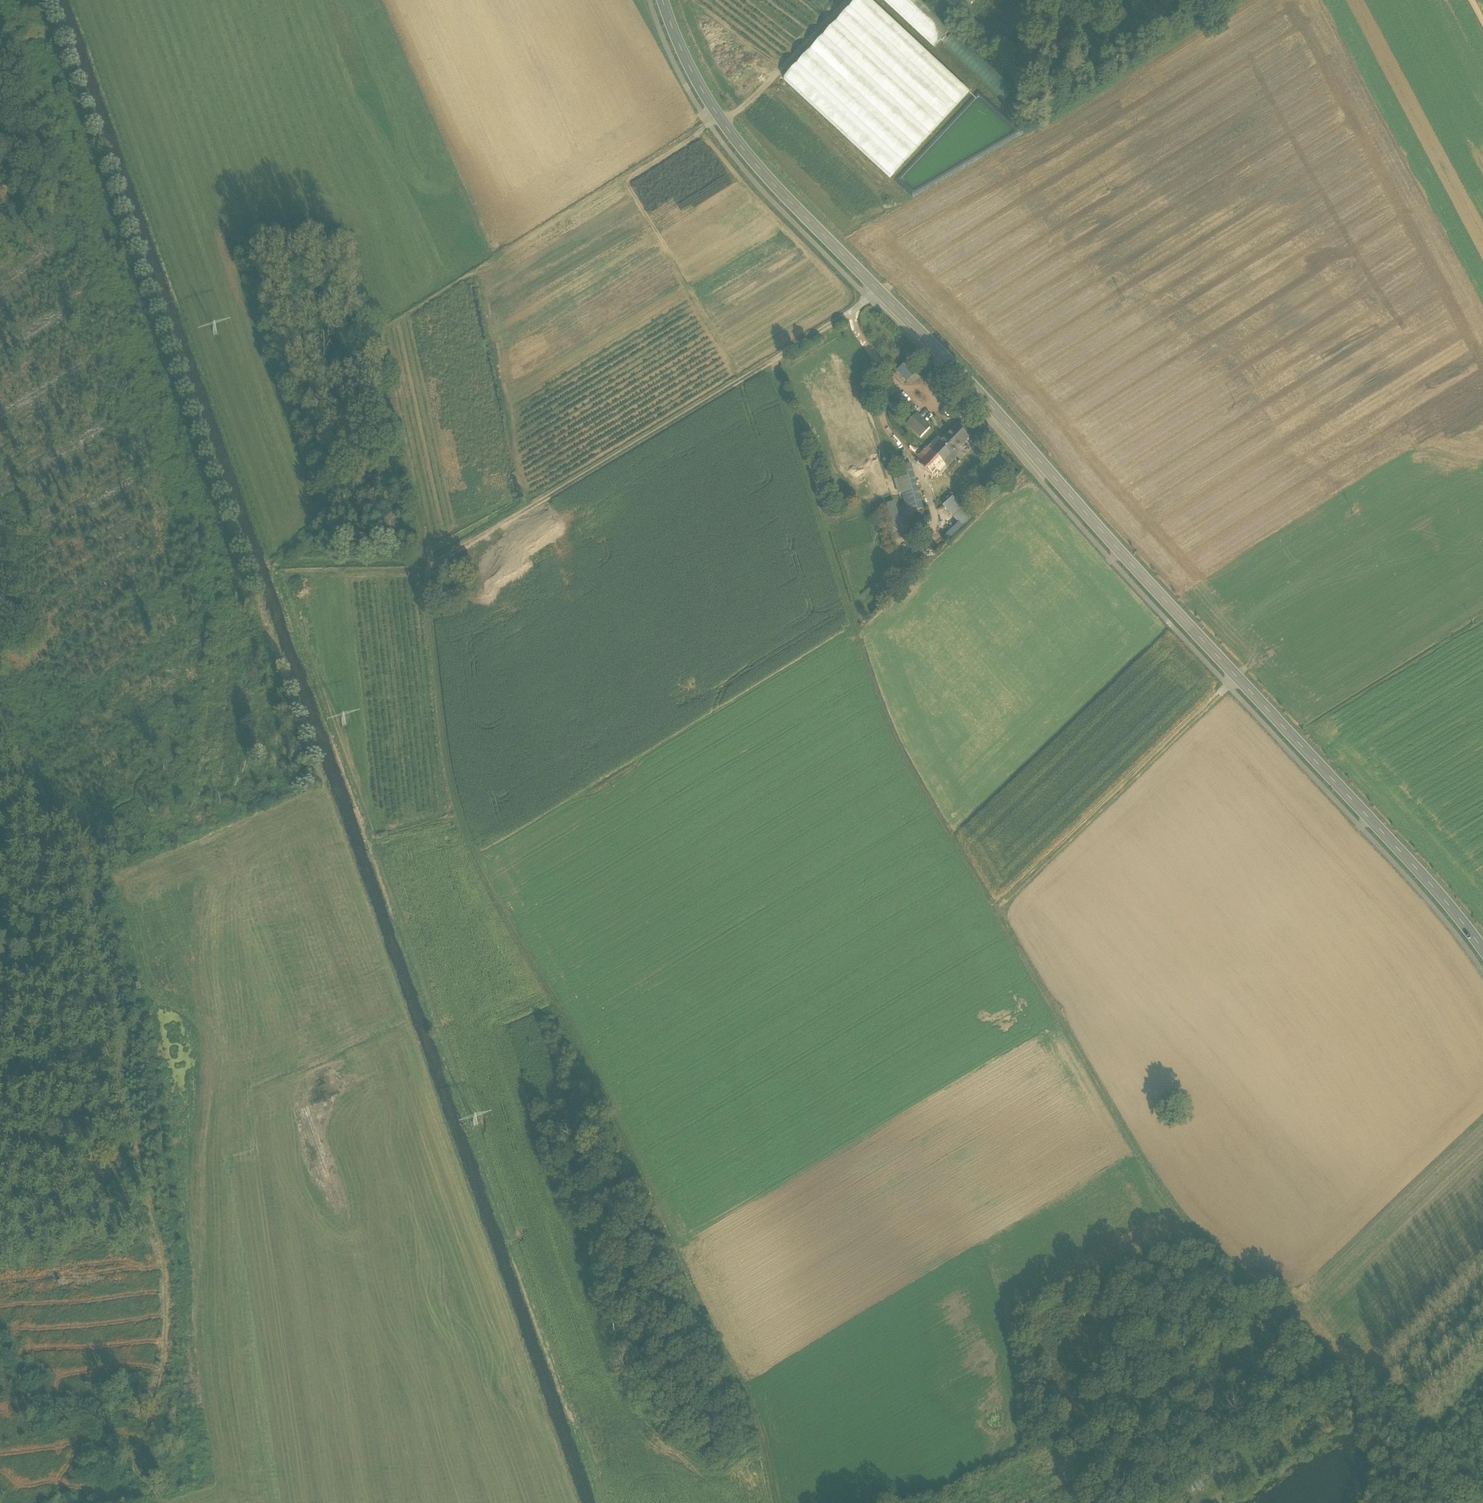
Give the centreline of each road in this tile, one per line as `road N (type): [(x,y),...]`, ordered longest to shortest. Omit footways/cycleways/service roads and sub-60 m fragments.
road 1 (track): [(771,1489),(604,1099),(447,814),(429,566),(849,315)]
road 2 (track): [(1457,1502),(1368,1383),(1176,1229),(888,731),(772,359)]
road 3 (tertiary): [(664,0),(703,94),(733,137),(979,393),(1482,947)]

